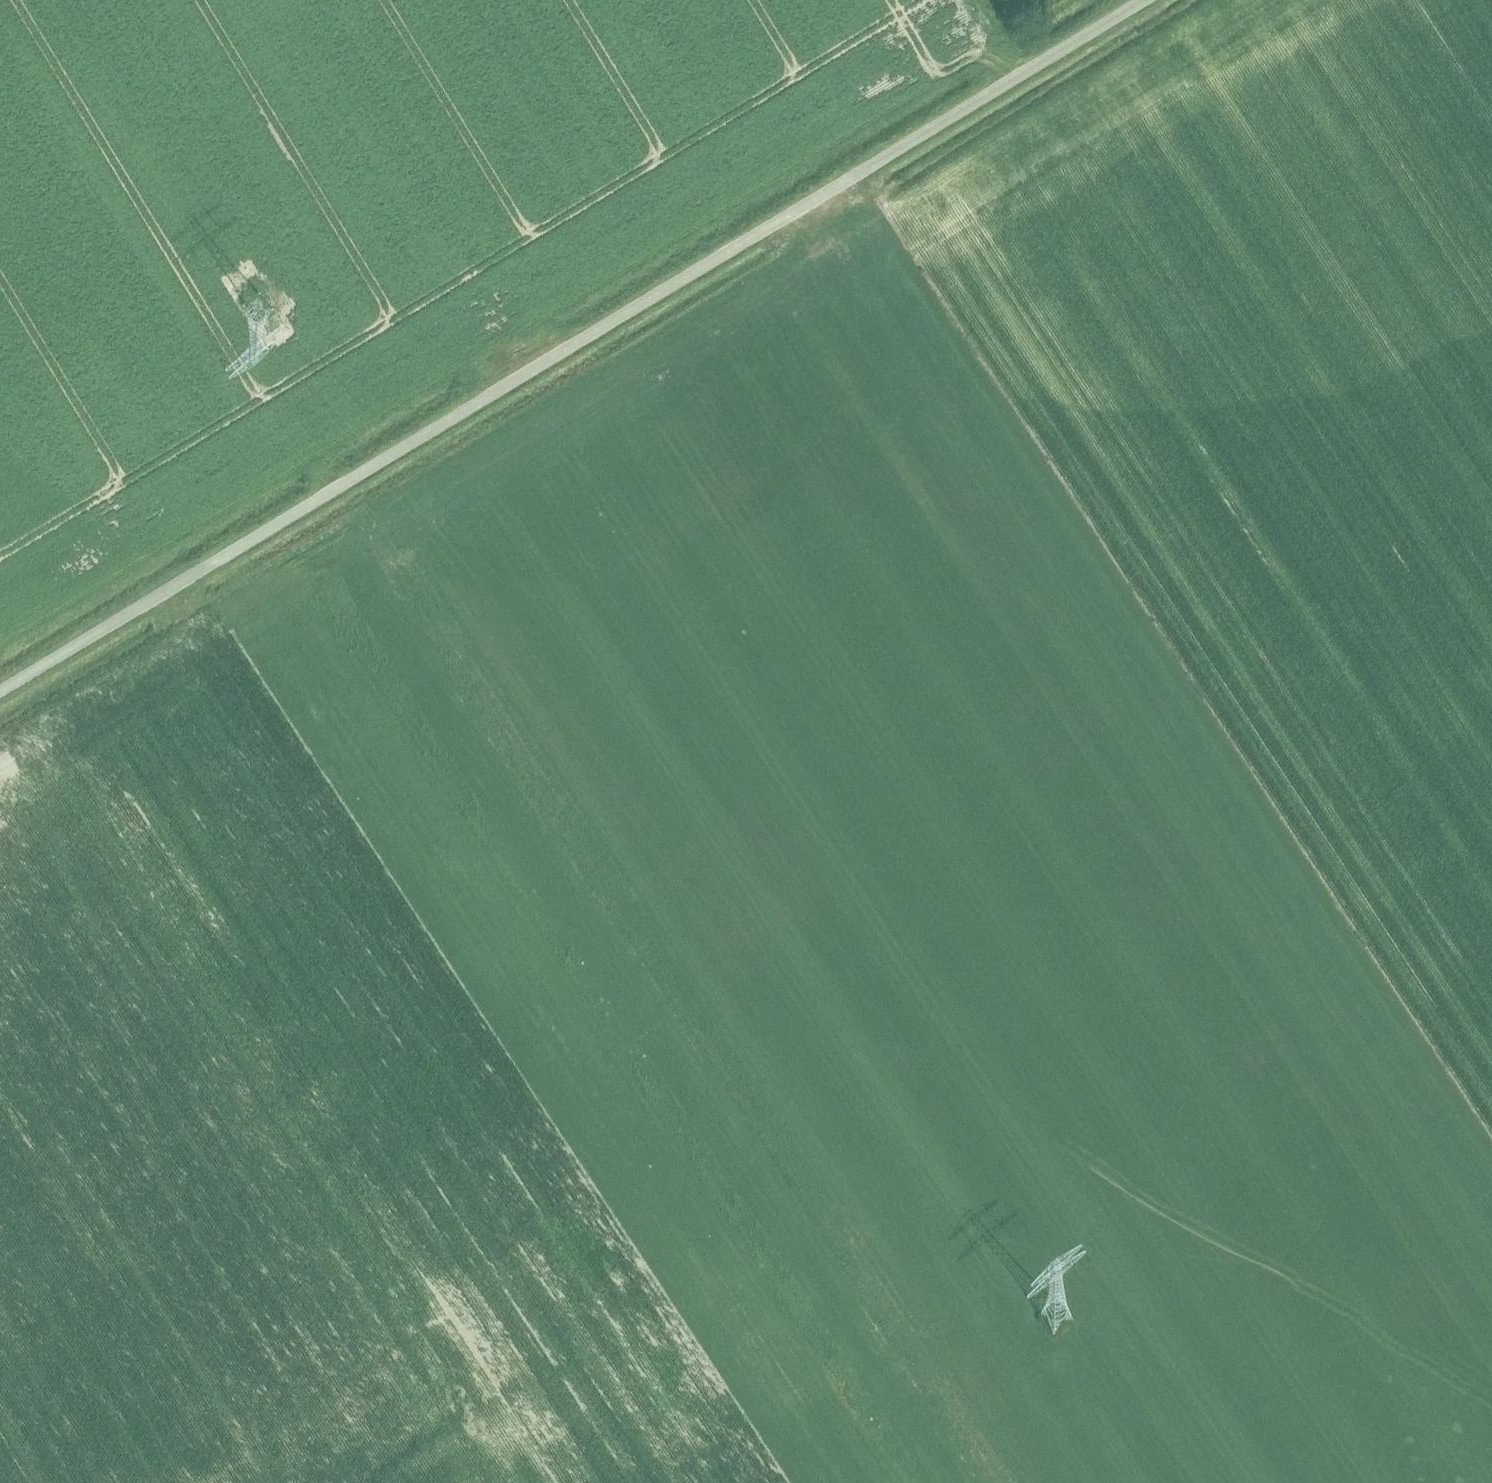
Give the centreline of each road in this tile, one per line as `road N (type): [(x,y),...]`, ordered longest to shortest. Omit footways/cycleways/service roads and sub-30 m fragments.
road 1 (unclassified): [(0,691),(1143,0)]

